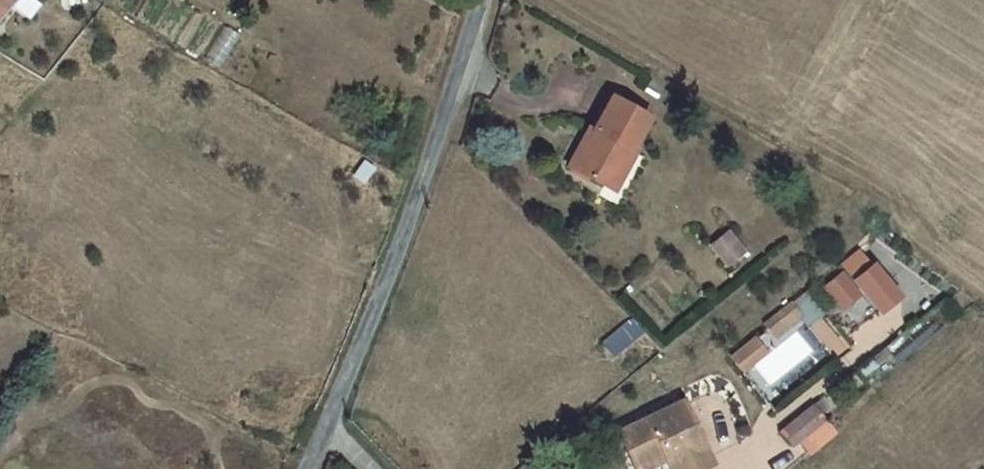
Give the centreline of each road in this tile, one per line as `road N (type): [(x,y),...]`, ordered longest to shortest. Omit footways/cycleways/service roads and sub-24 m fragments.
road 1 (unclassified): [(476,0),(384,280),(304,468)]

